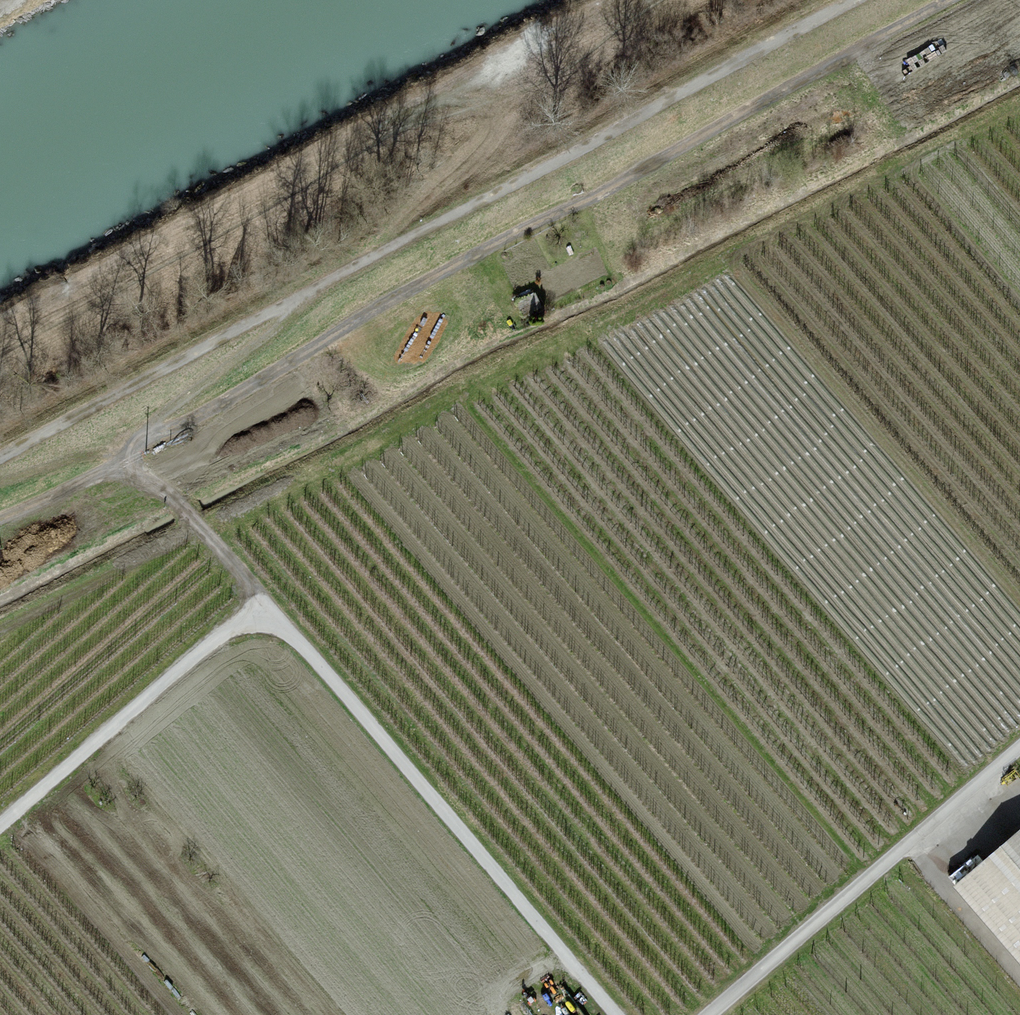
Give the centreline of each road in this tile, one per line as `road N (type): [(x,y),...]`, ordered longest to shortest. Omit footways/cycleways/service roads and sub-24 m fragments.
road 1 (track): [(1004,0),(748,140),(0,520)]
road 2 (track): [(0,460),(861,0)]
road 3 (unclassified): [(618,1014),(303,647),(276,627),(227,631),(0,820)]
road 4 (unclassified): [(709,1014),(1019,748)]
road 5 (track): [(130,460),(151,428),(291,302)]
road 6 (track): [(130,460),(259,595),(268,625)]
road 7 (track): [(0,483),(130,460)]

